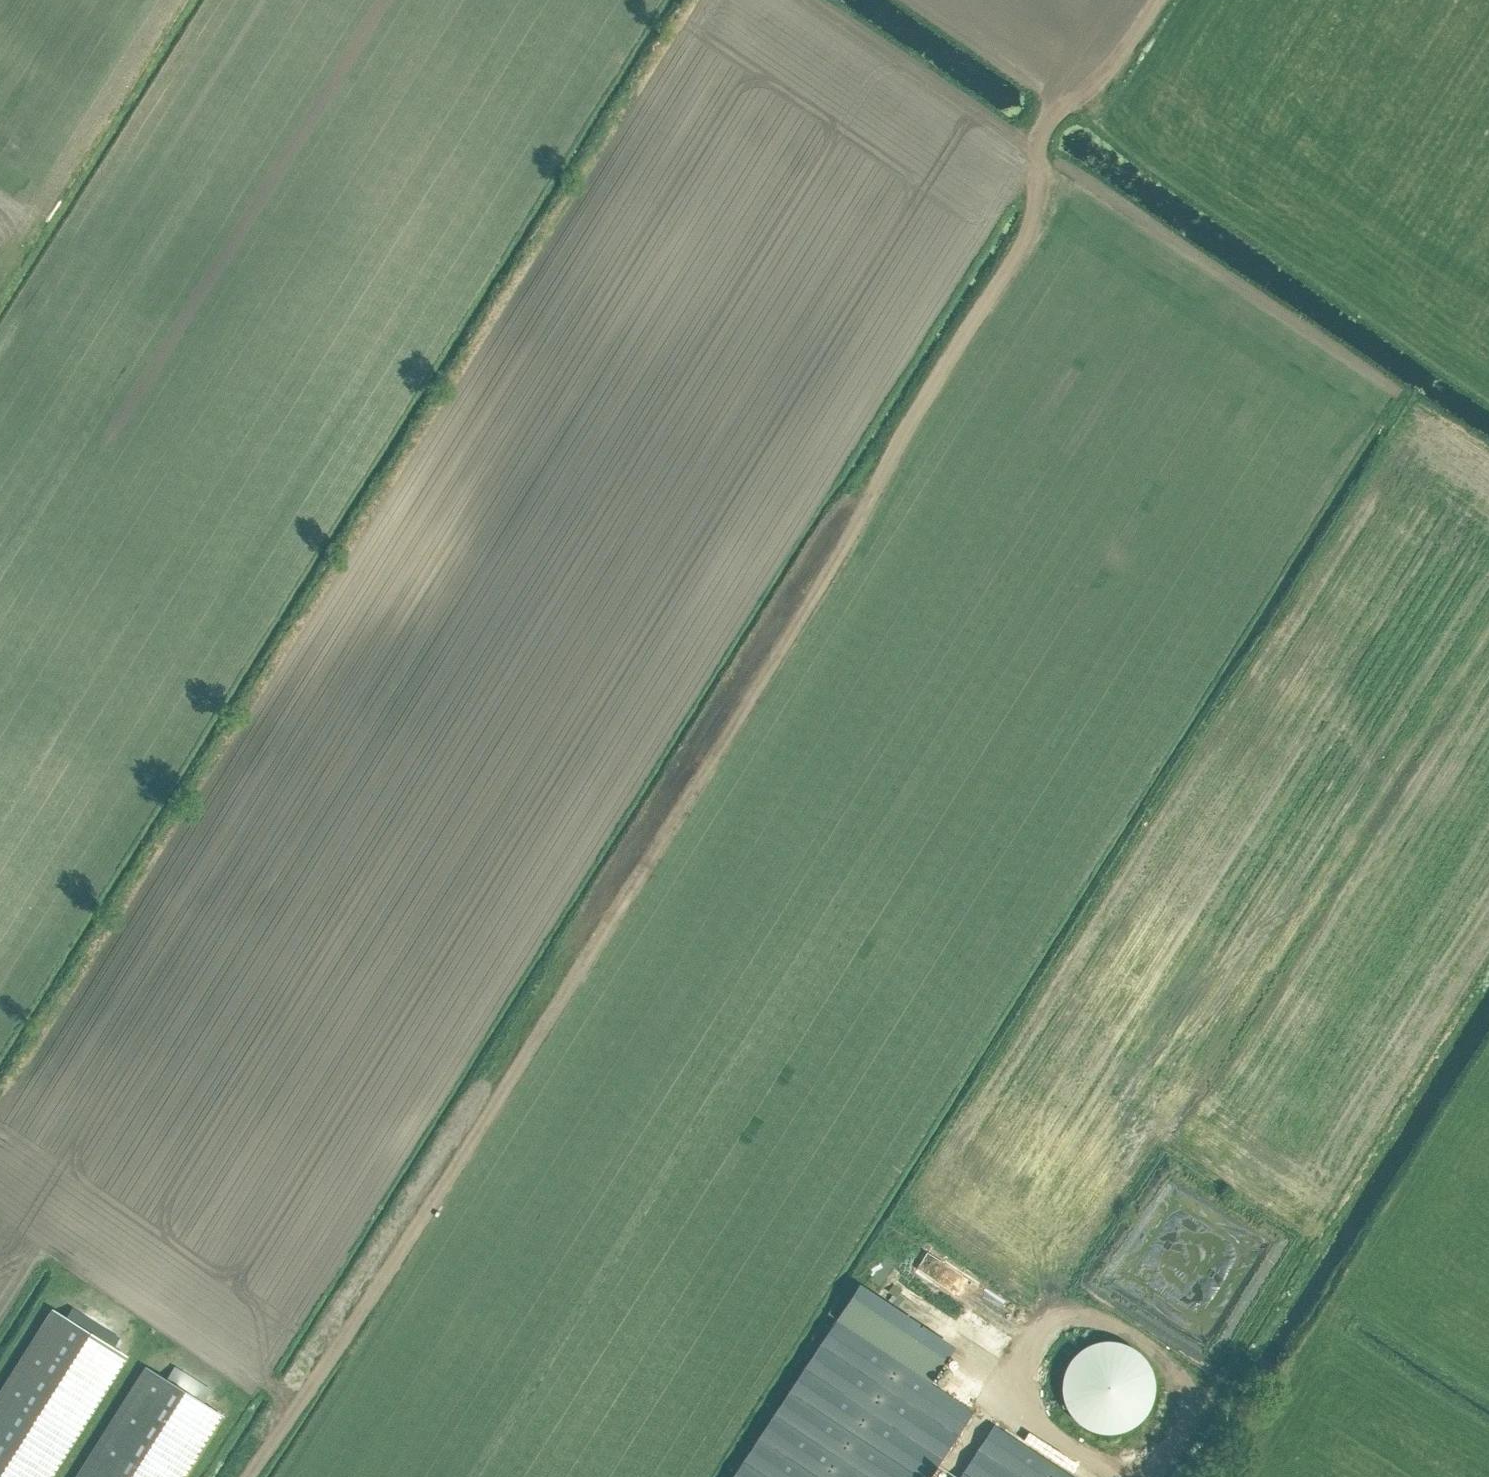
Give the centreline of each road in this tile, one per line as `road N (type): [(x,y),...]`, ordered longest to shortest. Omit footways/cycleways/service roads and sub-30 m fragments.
road 1 (track): [(248,1476),(445,1180),(864,512),(1031,225),(1034,150),(1056,109),(1109,80),(1159,0)]

